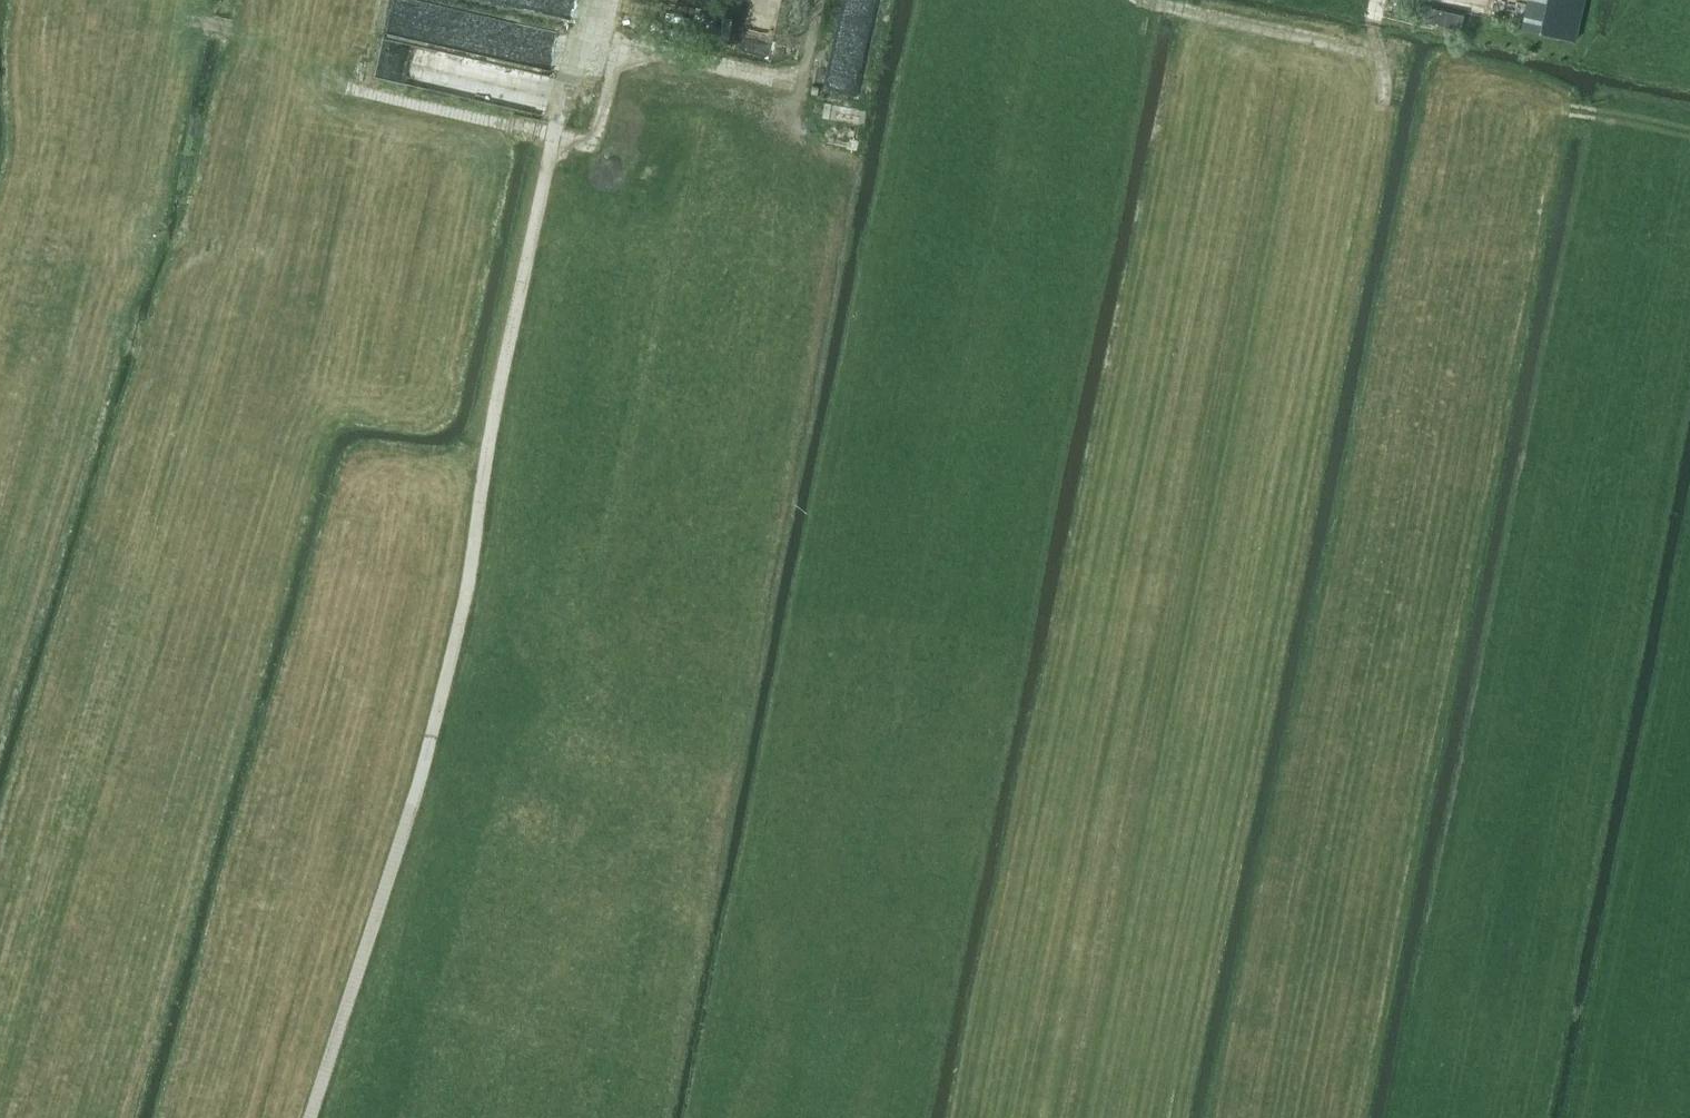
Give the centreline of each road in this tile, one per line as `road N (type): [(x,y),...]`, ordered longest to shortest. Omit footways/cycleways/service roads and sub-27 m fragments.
road 1 (track): [(309,1117),(458,632),(527,256),(569,65),(597,0)]
road 2 (track): [(1137,0),(1376,55),(1386,0)]

